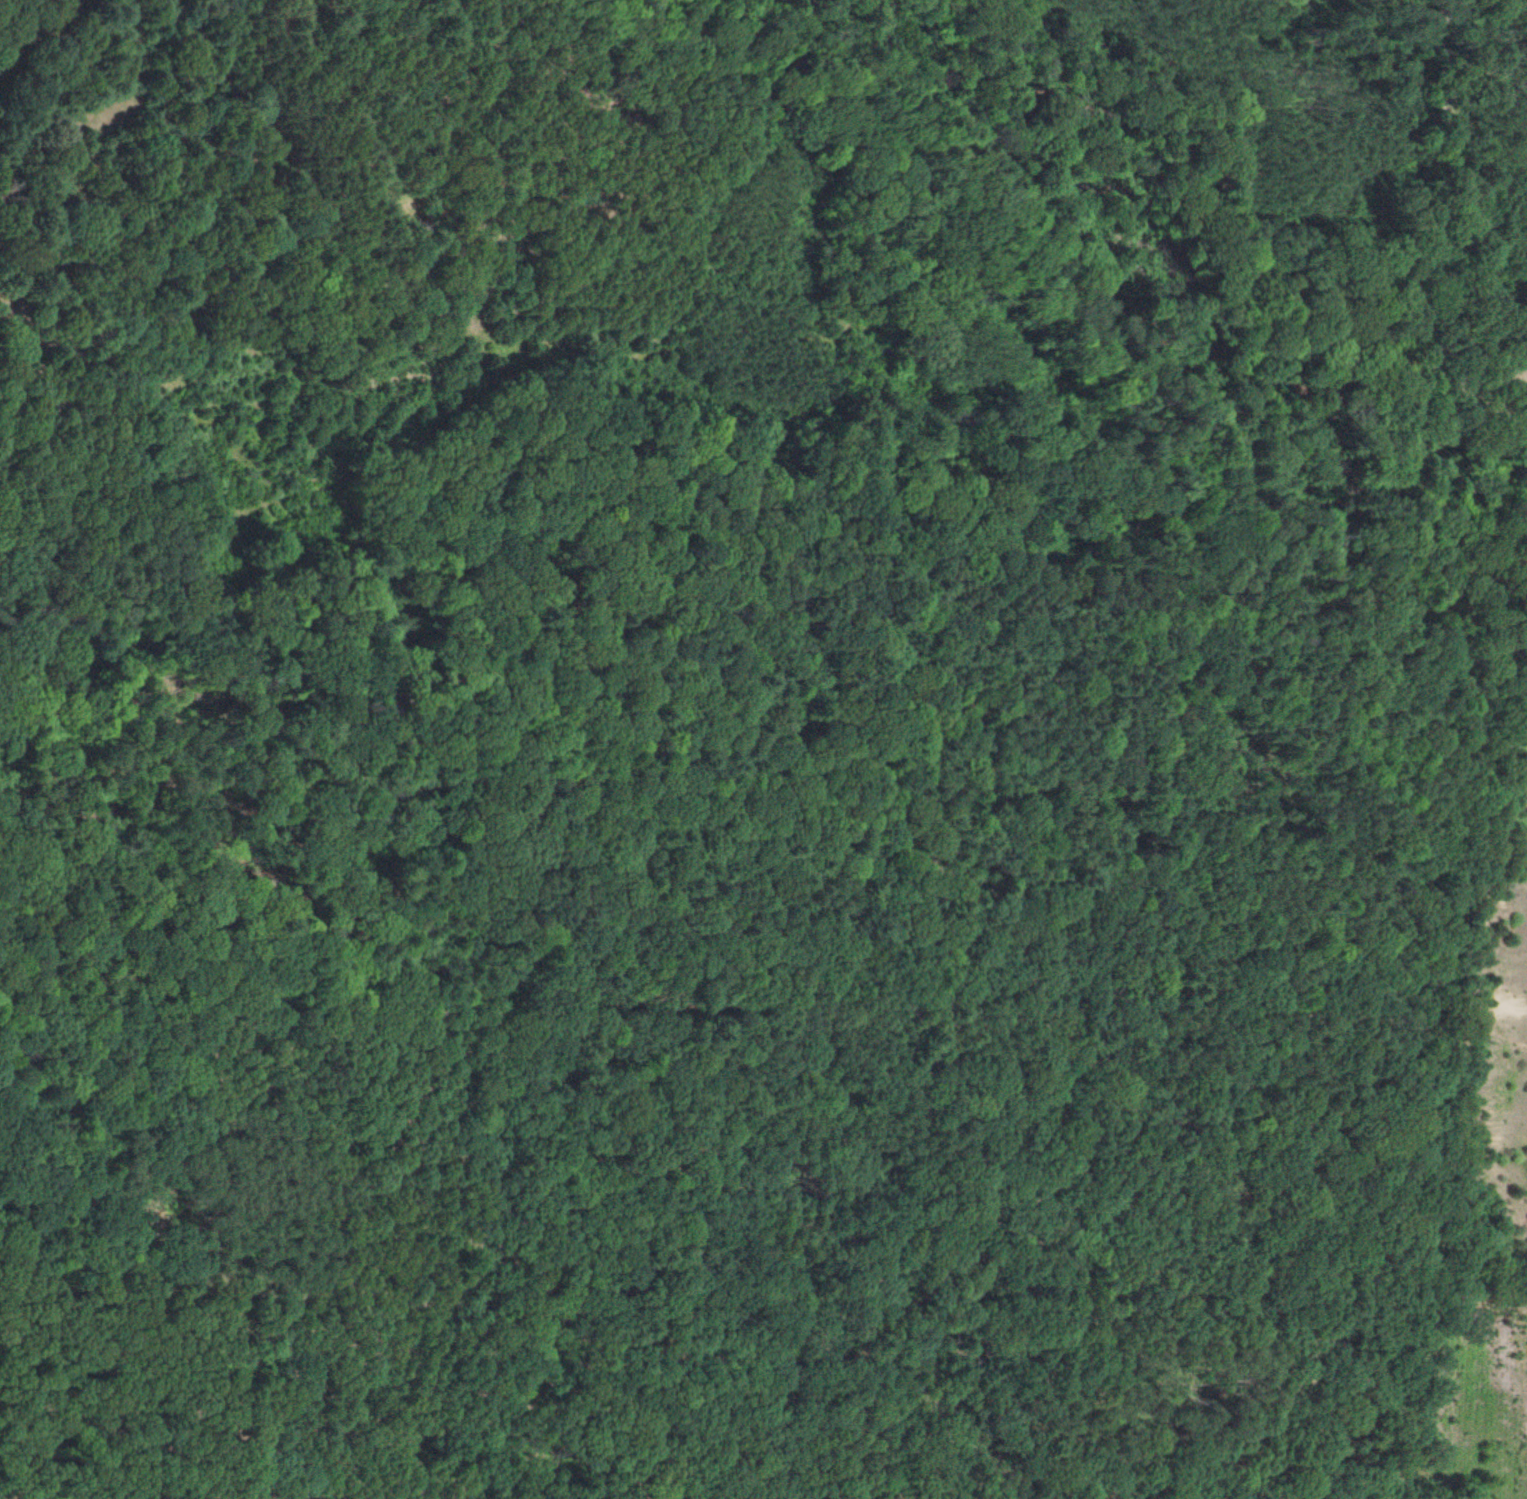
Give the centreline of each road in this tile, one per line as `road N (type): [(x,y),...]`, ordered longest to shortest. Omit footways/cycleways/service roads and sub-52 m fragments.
road 1 (track): [(1166,1498),(1246,1430),(1406,1263),(1439,1200),(1459,1141),(1464,1029),(1476,991),(1497,789),(1526,754)]
road 2 (track): [(1526,400),(1494,379),(1452,294),(1439,0)]

